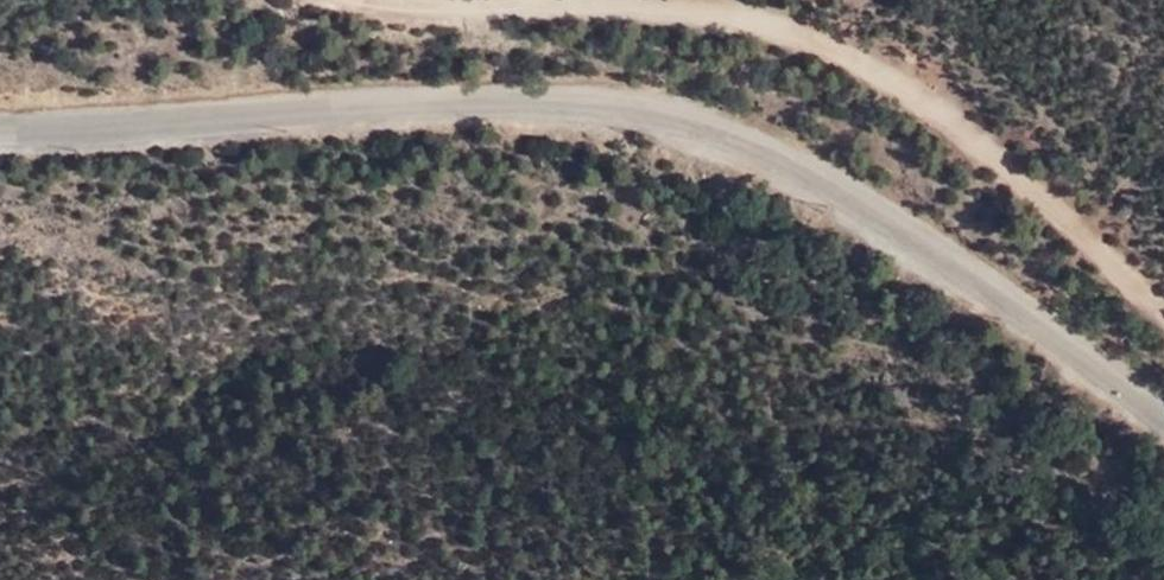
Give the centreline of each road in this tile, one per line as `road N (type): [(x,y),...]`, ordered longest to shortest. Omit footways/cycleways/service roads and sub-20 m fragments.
road 1 (unclassified): [(0,128),(452,97),(595,100),(674,112),(802,161),(1033,319),(1163,423)]
road 2 (track): [(1163,314),(922,93),(846,51),(762,16),(674,2),(486,0)]

